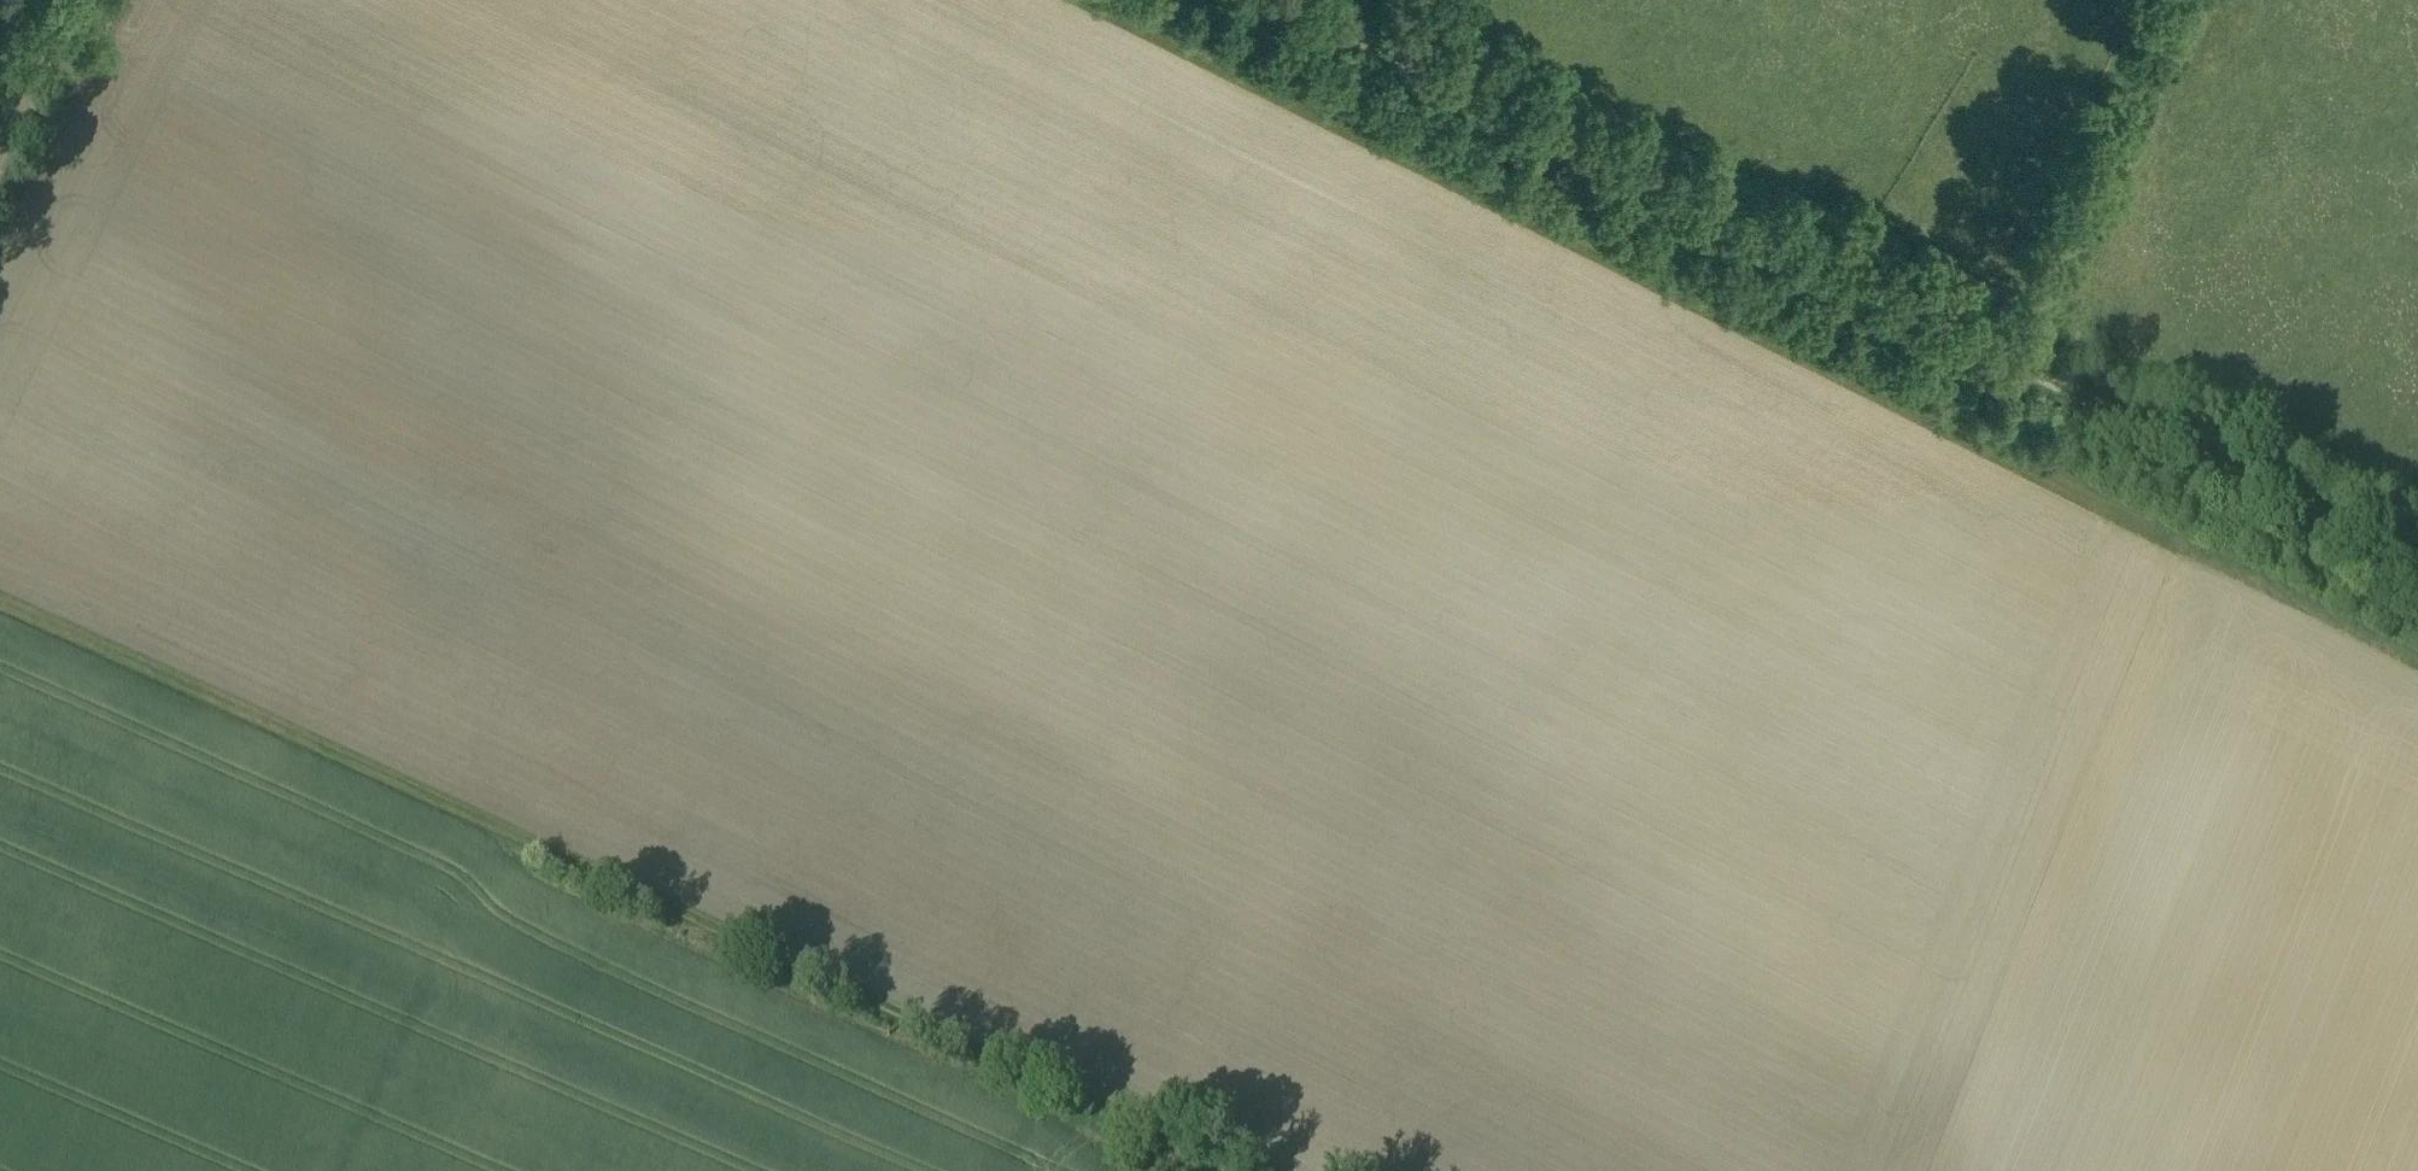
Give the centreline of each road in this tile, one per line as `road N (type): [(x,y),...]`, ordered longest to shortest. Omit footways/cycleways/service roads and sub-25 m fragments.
road 1 (track): [(0,600),(1157,1136),(1139,1170)]
road 2 (track): [(1305,0),(2417,579)]
road 3 (track): [(69,0),(0,141)]

